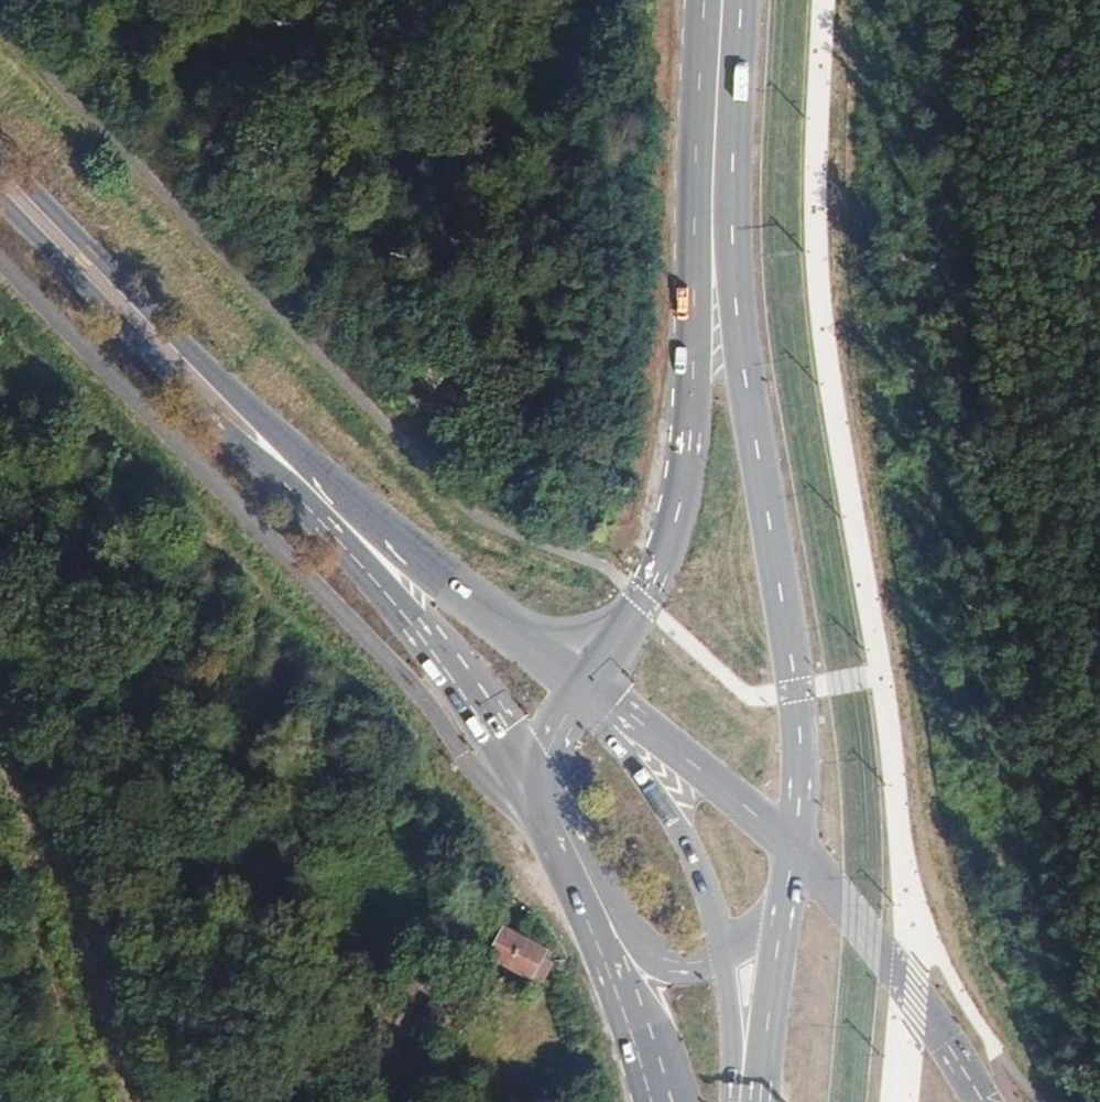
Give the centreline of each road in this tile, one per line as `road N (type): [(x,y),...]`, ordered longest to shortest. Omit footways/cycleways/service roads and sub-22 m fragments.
road 1 (primary): [(0,199),(401,609),(530,801)]
road 2 (primary): [(547,656),(283,436),(0,156)]
road 3 (primary): [(796,848),(799,690),(747,381),(717,113)]
road 4 (primary): [(717,113),(695,296),(692,440),(676,525),(645,601),(590,685)]
road 5 (secondary): [(983,1101),(912,987),(796,848)]
road 6 (primary): [(725,957),(696,856),(664,801),(581,698)]
road 7 (secondary): [(796,848),(590,685)]
road 8 (primary): [(546,833),(637,942),(685,964),(725,957)]
road 9 (primary): [(546,833),(630,1028)]
road 10 (primary): [(762,1101),(782,928)]
road 11 (primary): [(736,1101),(725,957)]

